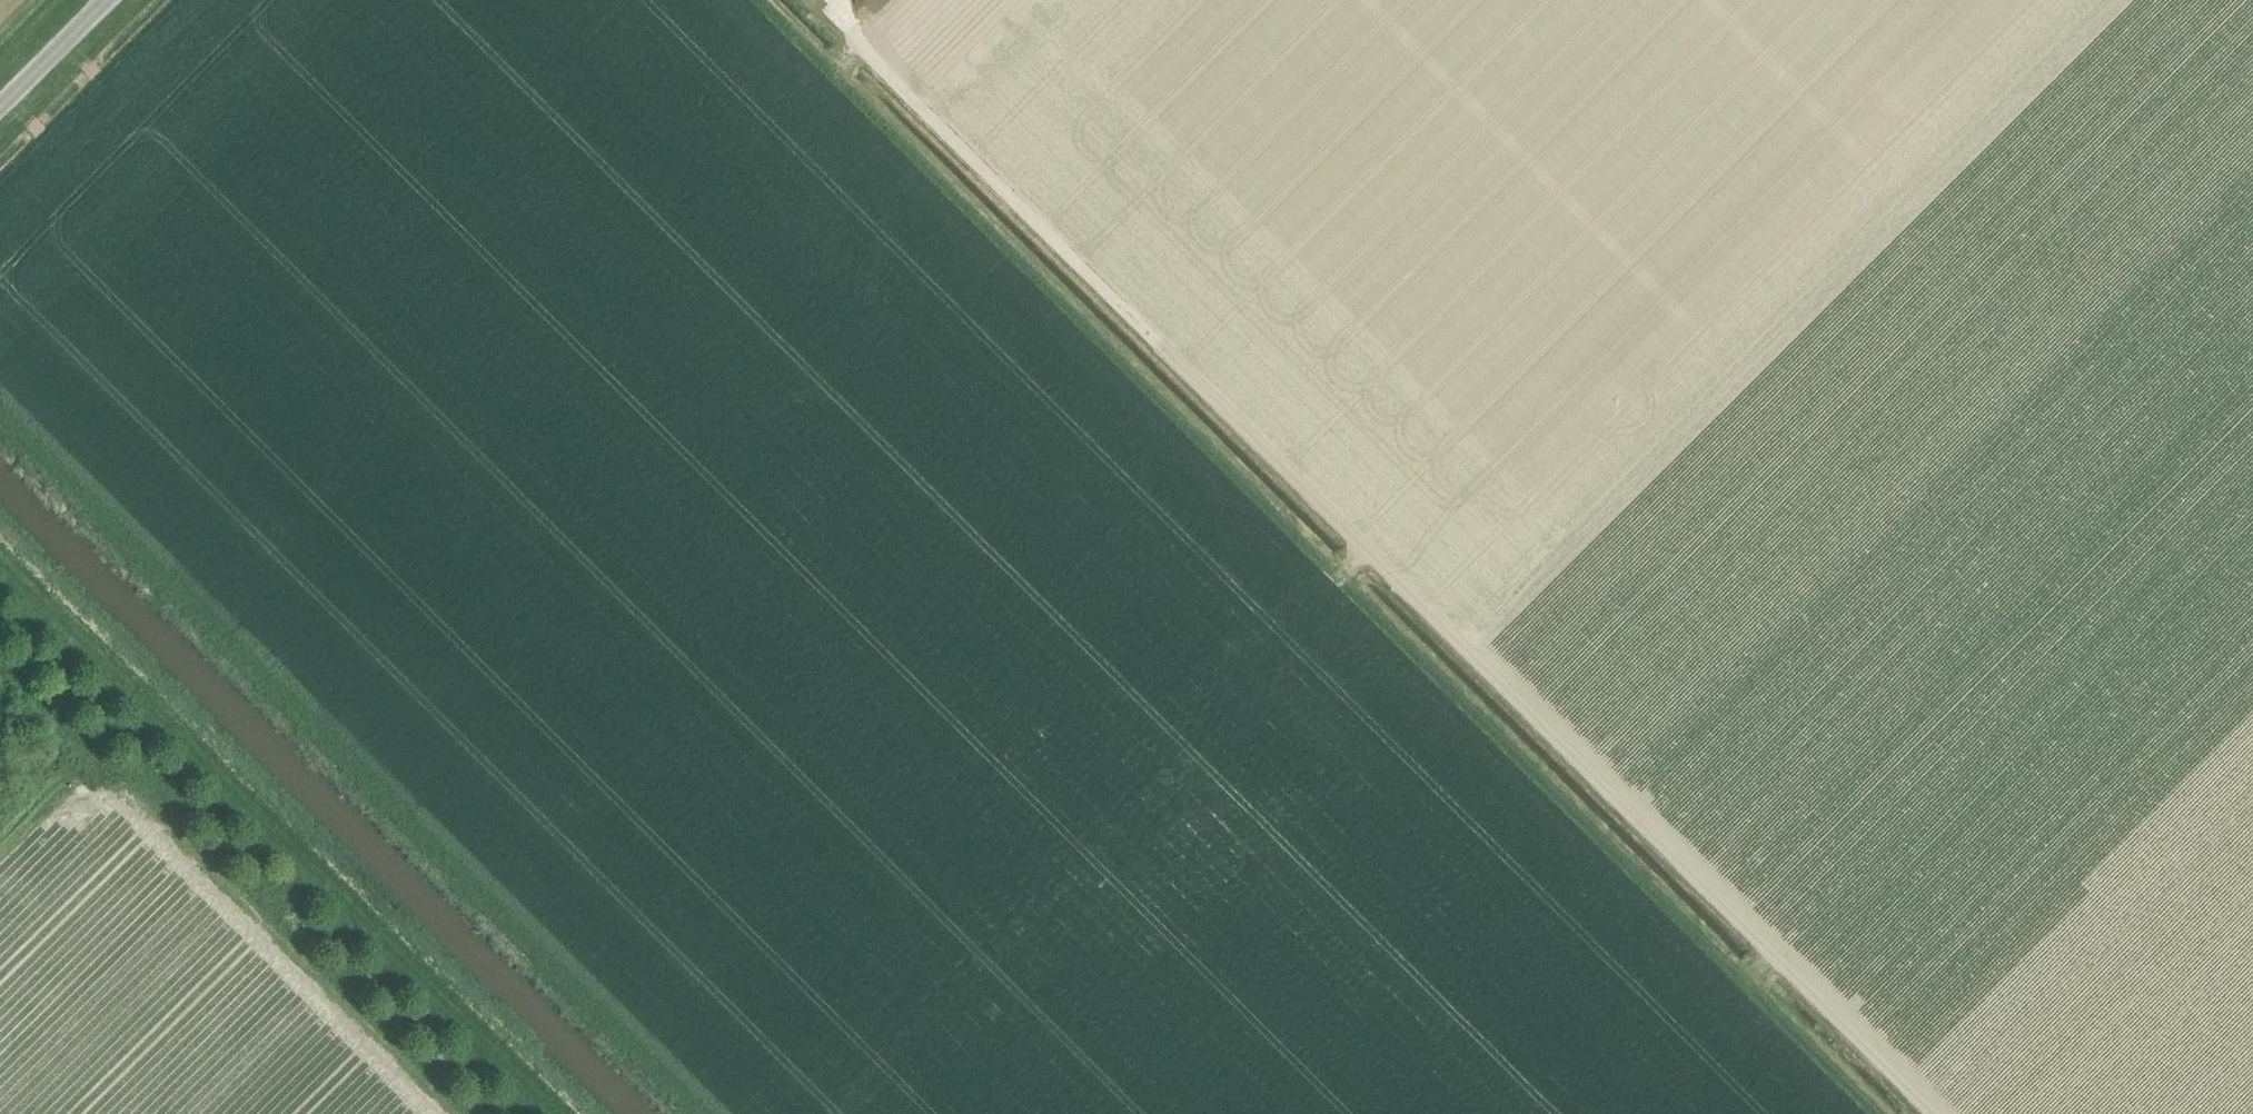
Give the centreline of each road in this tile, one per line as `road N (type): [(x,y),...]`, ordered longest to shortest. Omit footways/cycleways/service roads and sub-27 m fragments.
road 1 (unclassified): [(0,103),(99,0)]

